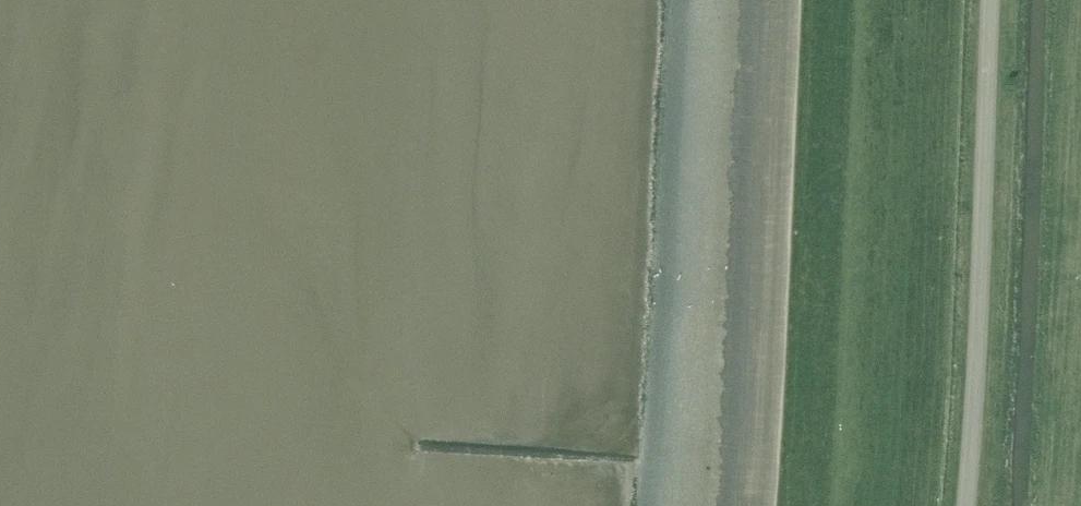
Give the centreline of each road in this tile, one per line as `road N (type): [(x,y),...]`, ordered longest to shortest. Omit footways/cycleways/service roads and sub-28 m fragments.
road 1 (unclassified): [(957,505),(984,0)]

